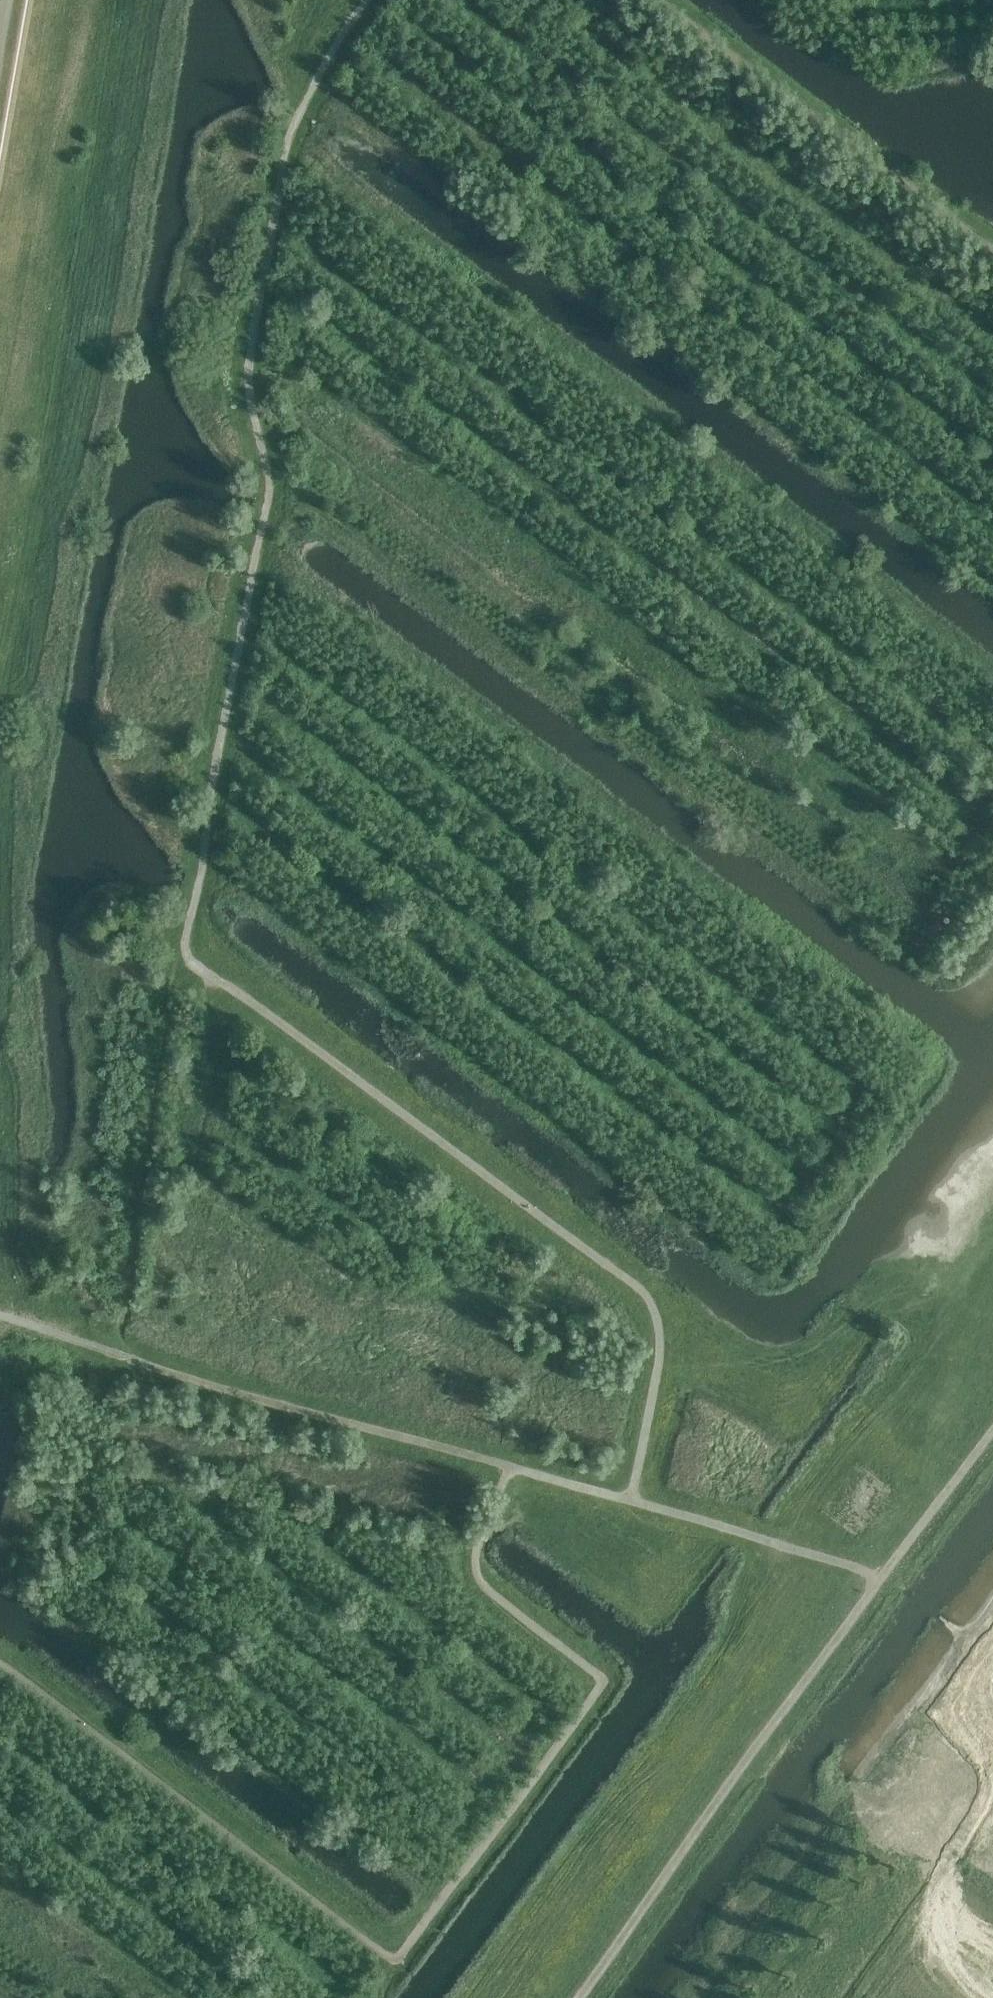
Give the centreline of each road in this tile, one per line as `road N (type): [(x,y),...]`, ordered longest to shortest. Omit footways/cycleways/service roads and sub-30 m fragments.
road 1 (track): [(576,1997),(992,1425)]
road 2 (track): [(892,1854),(816,1897),(809,1943),(781,1956),(763,1997)]

